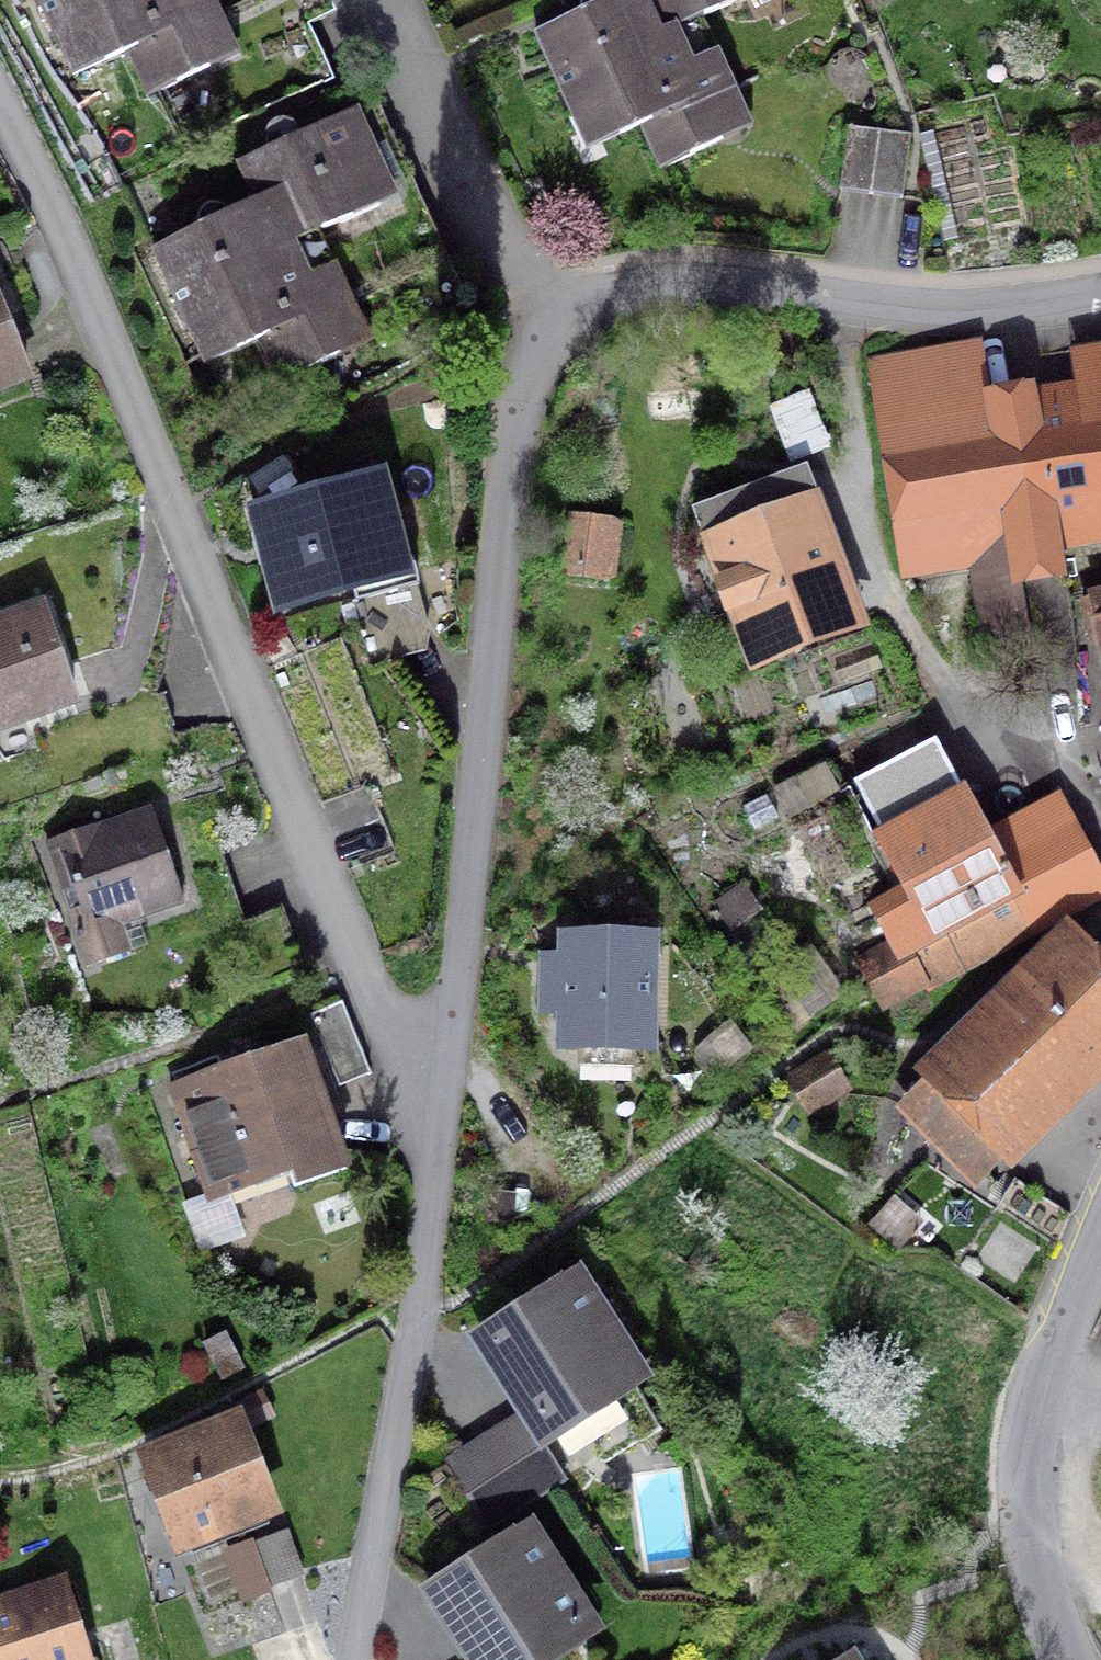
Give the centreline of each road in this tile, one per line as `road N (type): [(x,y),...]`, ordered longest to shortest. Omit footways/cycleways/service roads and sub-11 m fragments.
road 1 (residential): [(442,1141),(369,991),(94,298),(0,103)]
road 2 (residential): [(550,334),(515,424),(442,1141)]
road 3 (residential): [(1100,295),(946,308),(647,286),(591,302),(550,334)]
road 4 (residential): [(442,1141),(353,1659)]
road 5 (tertiary): [(1100,1238),(1055,1351),(1028,1478),(1038,1571),(1071,1659)]
road 6 (residential): [(550,334),(513,282),(383,0)]

